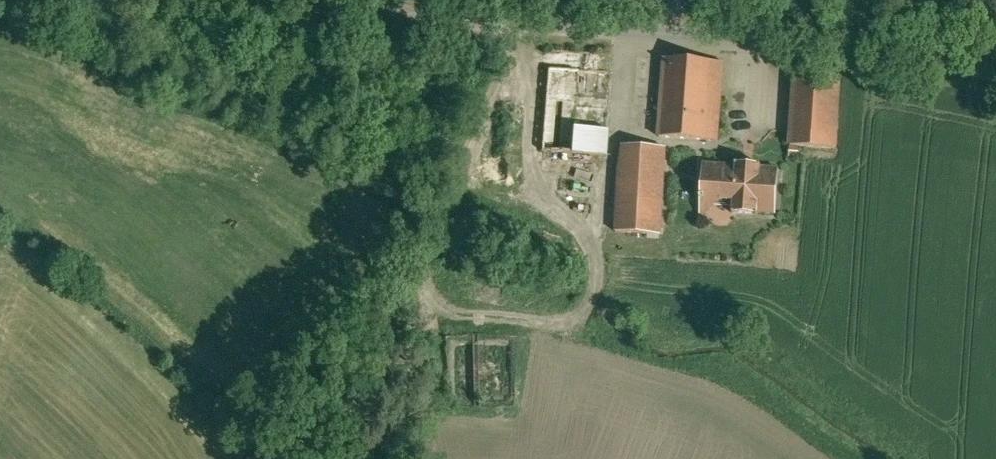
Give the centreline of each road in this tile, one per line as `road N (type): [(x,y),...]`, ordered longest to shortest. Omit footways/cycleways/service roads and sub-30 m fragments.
road 1 (unclassified): [(995,73),(769,33),(464,25),(379,0)]

